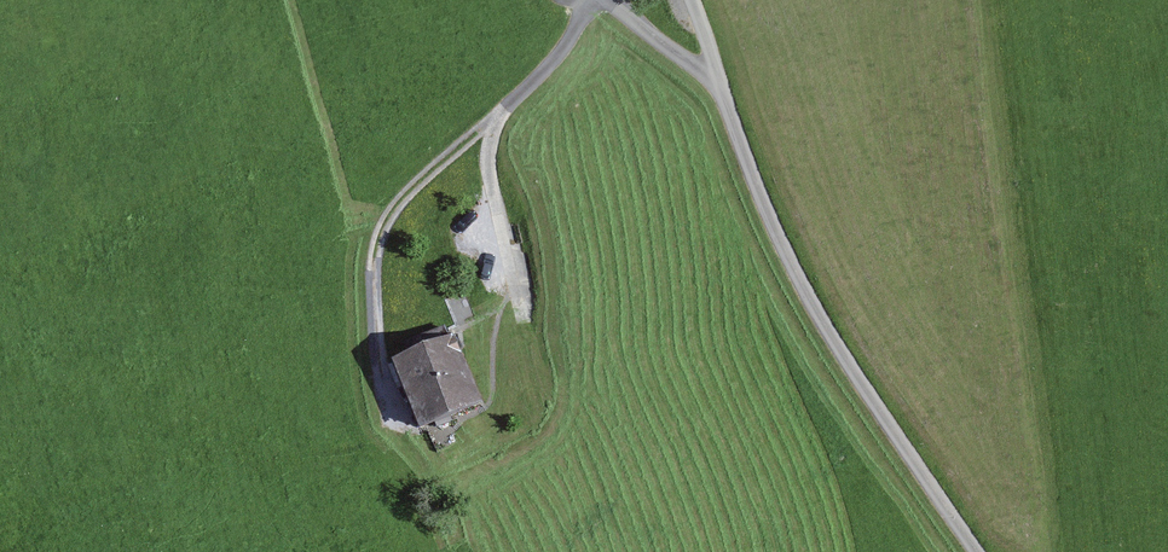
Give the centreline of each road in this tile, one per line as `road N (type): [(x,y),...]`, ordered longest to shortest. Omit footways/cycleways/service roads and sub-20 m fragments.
road 1 (unclassified): [(971,551),(778,240),(691,0)]
road 2 (track): [(728,99),(591,1),(573,46),(501,107),(485,160),(526,315)]
road 3 (track): [(501,107),(384,221),(369,314),(374,345)]

